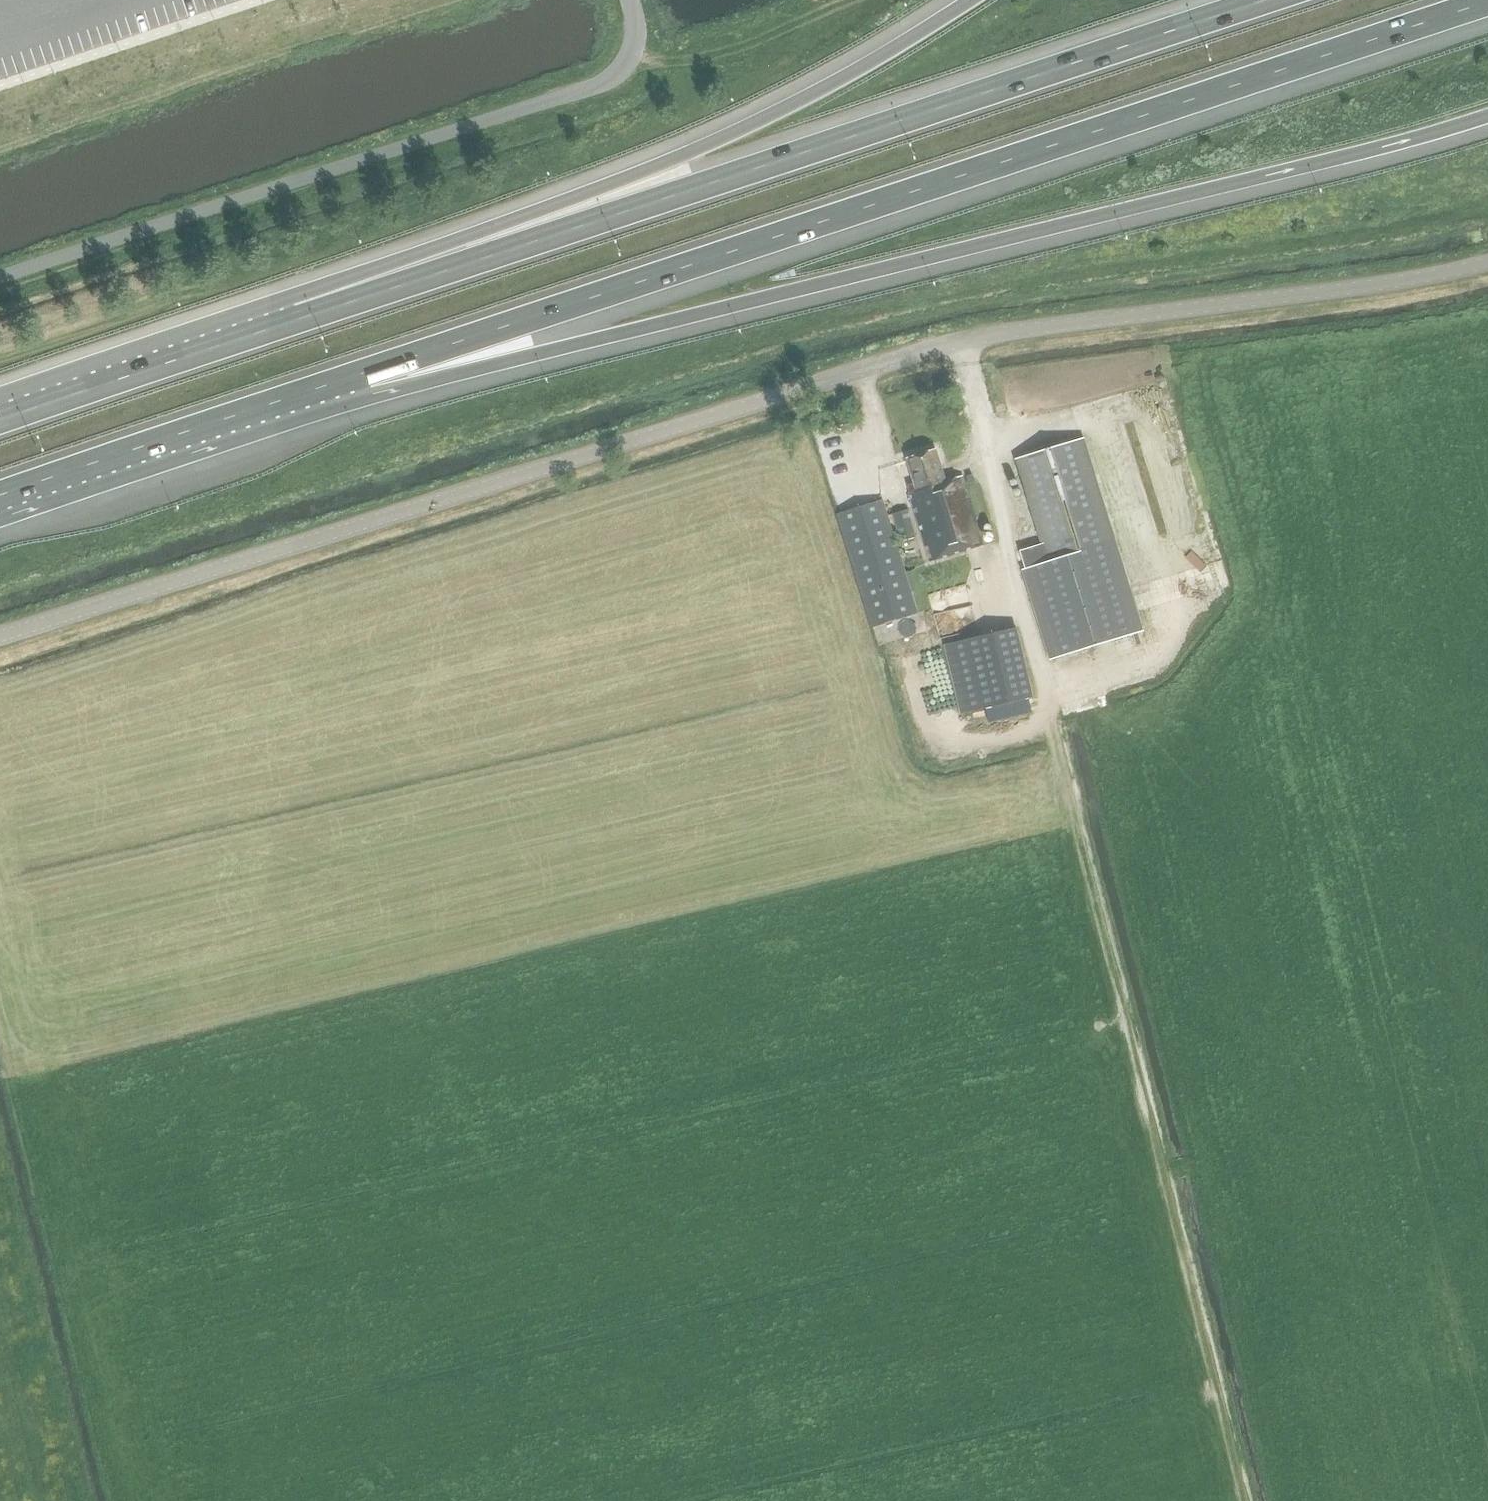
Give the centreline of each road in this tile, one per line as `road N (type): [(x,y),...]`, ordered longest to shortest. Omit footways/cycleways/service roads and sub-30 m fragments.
road 1 (tertiary): [(0,637),(932,348),(1003,332),(1366,287),(1487,262)]
road 2 (motorway): [(367,372),(1487,0)]
road 3 (motorway): [(367,372),(538,354),(1385,148),(1487,115)]
road 4 (motorway): [(1264,0),(300,318)]
road 5 (motorway): [(972,0),(768,116),(300,318)]
road 6 (unclassified): [(626,0),(634,44),(621,78),(0,282)]
road 7 (motorway): [(0,495),(367,372)]
road 8 (motorway): [(300,318),(0,420)]

